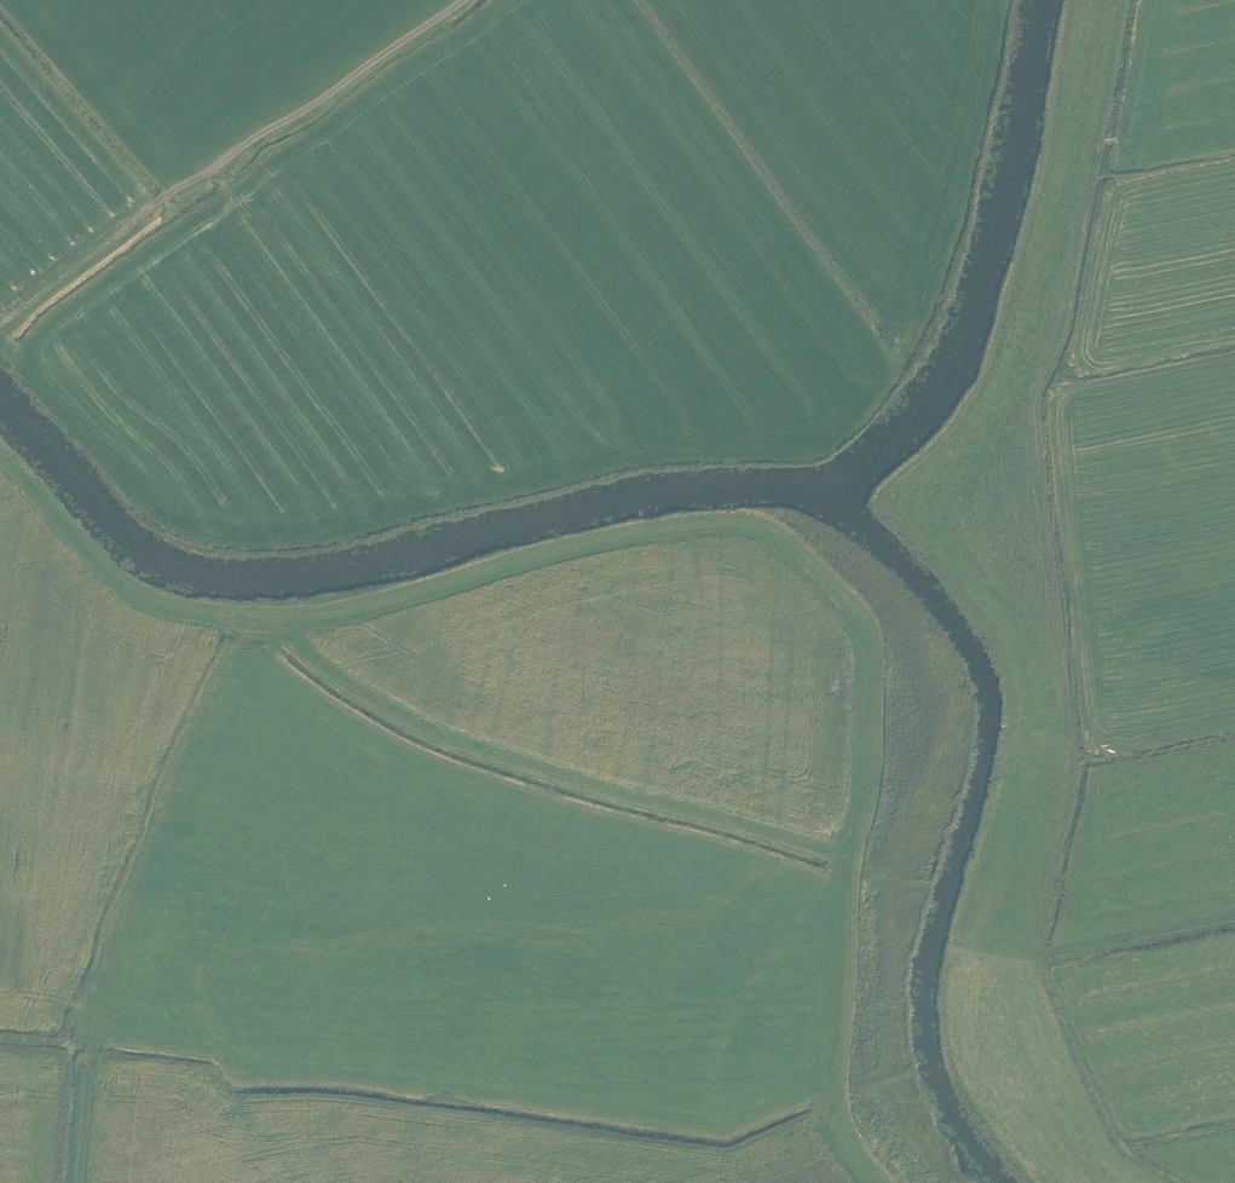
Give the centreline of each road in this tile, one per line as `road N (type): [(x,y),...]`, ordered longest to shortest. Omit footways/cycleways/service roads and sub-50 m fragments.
road 1 (track): [(464,0),(308,109),(251,138),(215,171),(154,203)]

